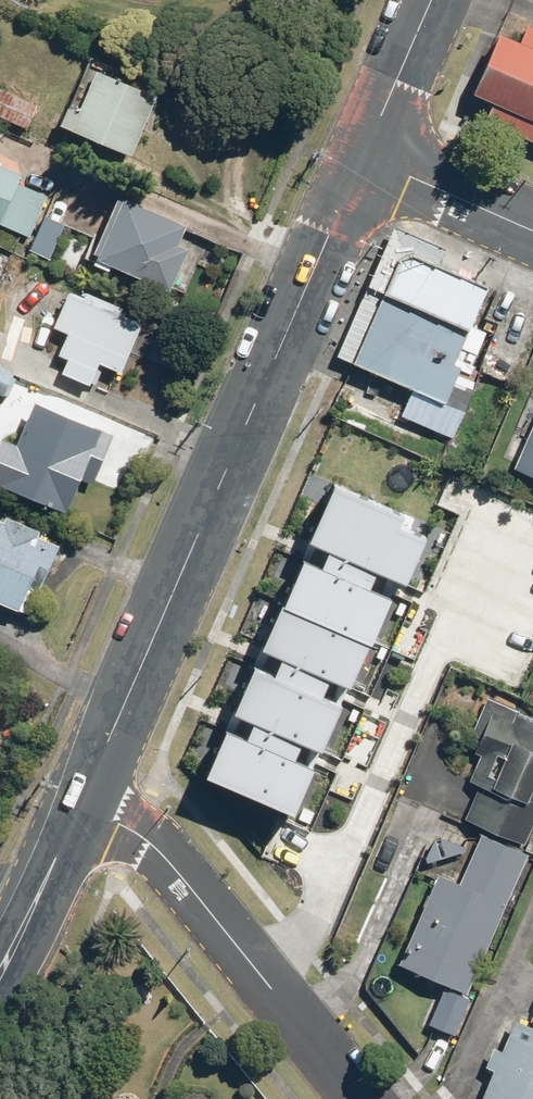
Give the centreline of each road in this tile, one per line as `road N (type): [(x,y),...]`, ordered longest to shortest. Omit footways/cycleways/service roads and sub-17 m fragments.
road 1 (tertiary): [(365,157),(77,808)]
road 2 (residential): [(77,808),(145,841),(363,1098)]
road 3 (tertiary): [(77,808),(0,974)]
road 4 (tertiary): [(365,157),(532,230)]
road 5 (tertiary): [(433,0),(365,157)]

